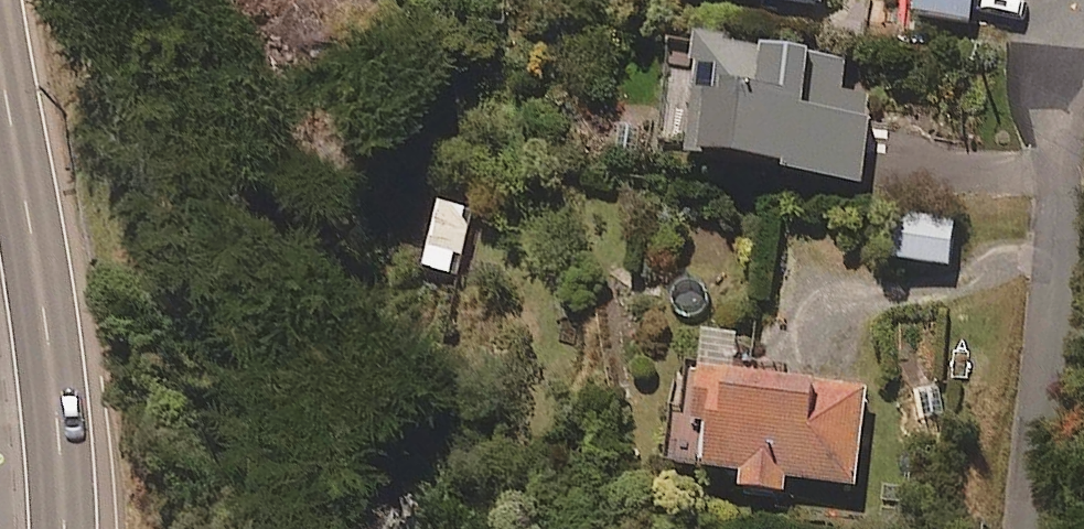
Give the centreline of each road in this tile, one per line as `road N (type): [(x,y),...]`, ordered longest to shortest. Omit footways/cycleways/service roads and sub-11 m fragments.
road 1 (residential): [(1028,528),(1067,110),(1083,4)]
road 2 (secondary): [(0,53),(62,450)]
road 3 (residential): [(62,450),(179,528)]

